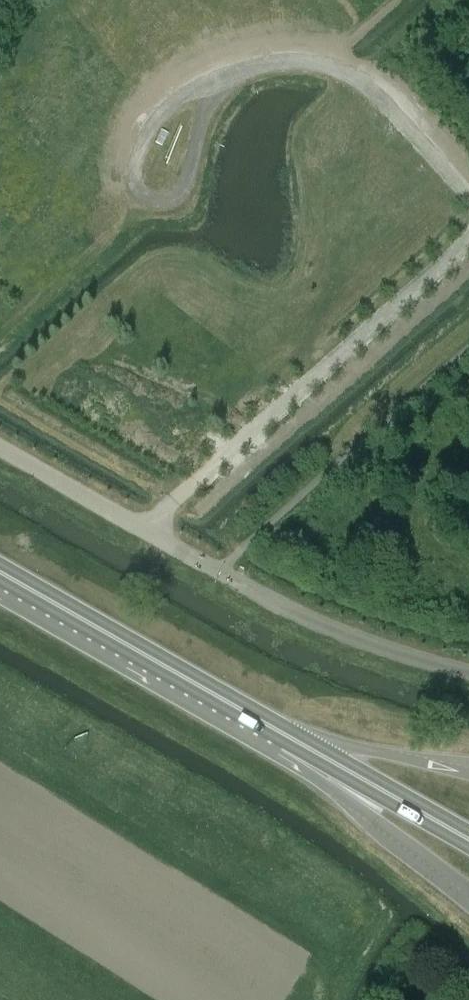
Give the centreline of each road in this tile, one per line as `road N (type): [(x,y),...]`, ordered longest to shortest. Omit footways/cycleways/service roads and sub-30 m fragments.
road 1 (trunk): [(468,838),(0,572)]

